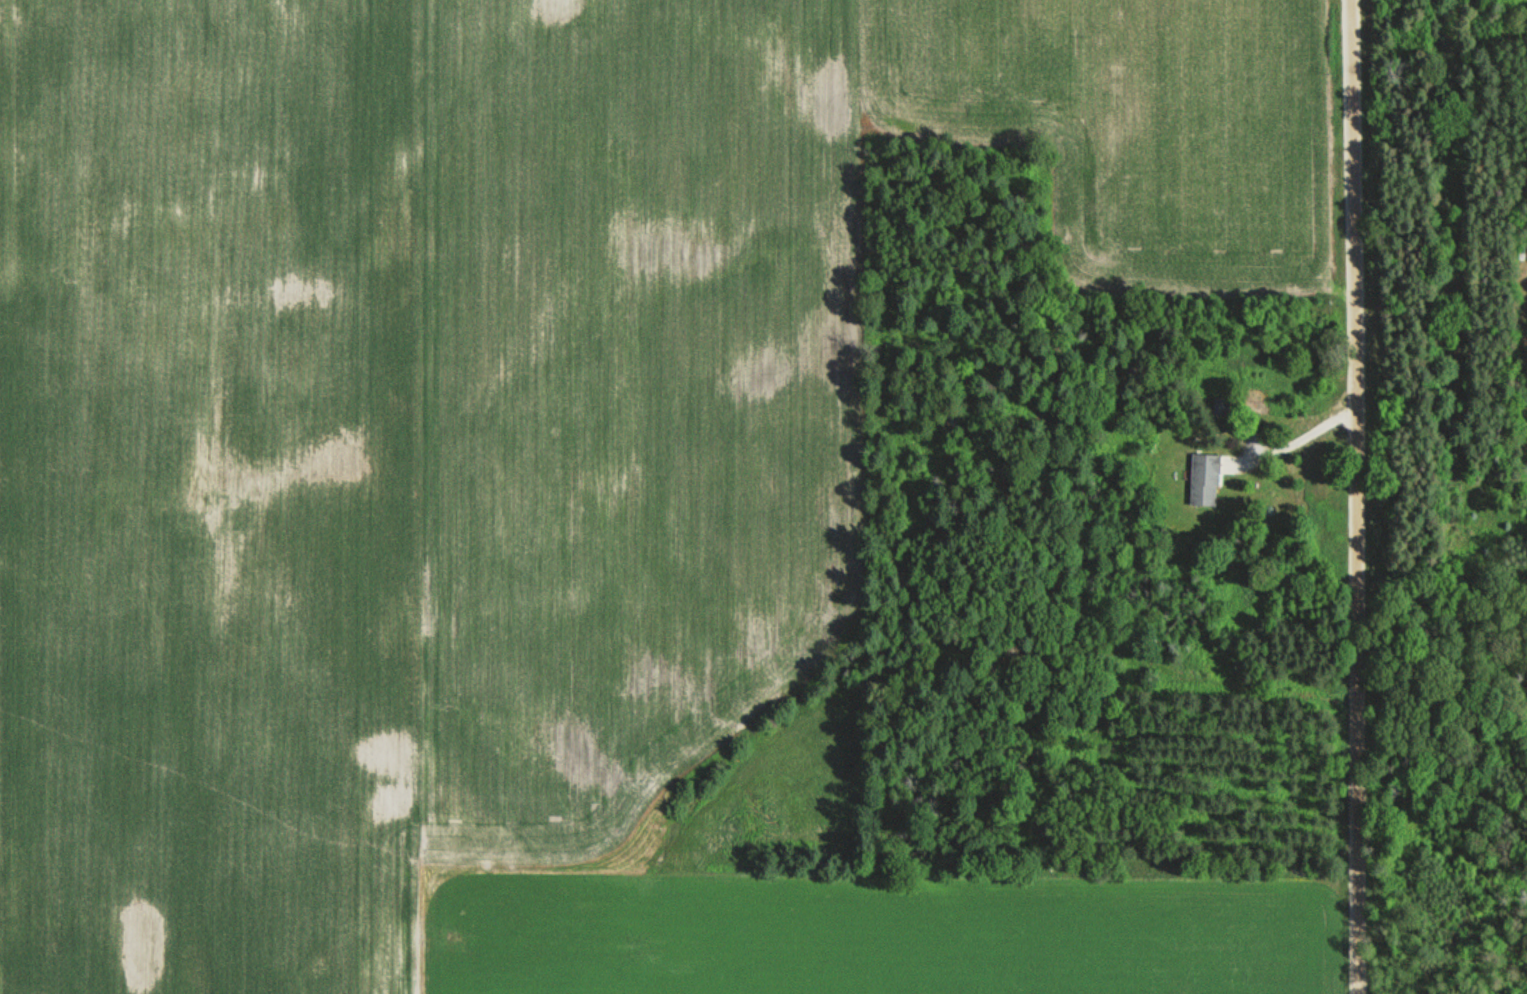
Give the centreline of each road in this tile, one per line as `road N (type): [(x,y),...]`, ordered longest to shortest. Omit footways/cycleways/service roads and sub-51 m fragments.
road 1 (residential): [(1358,993),(1347,0)]

